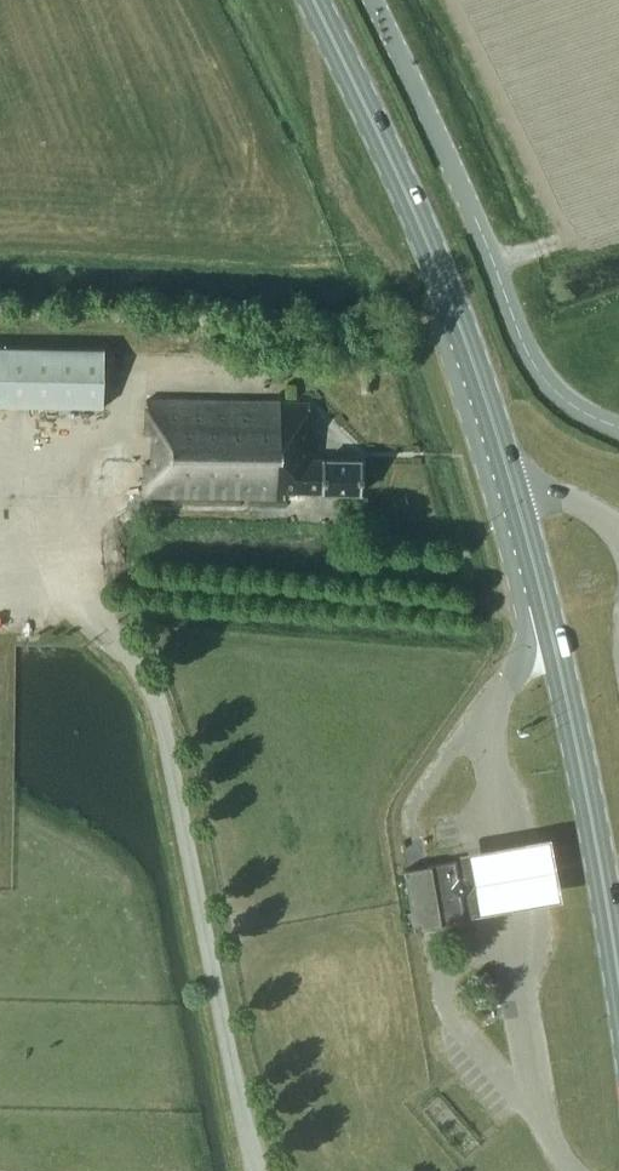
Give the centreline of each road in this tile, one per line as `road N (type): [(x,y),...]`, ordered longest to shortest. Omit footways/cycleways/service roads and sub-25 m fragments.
road 1 (primary): [(512,488),(438,267),(313,0)]
road 2 (unclassified): [(618,426),(563,397),(526,348),(449,158),(372,0)]
road 3 (primary): [(618,979),(580,758),(534,565)]
road 4 (primary): [(534,565),(517,601),(529,655),(485,729)]

